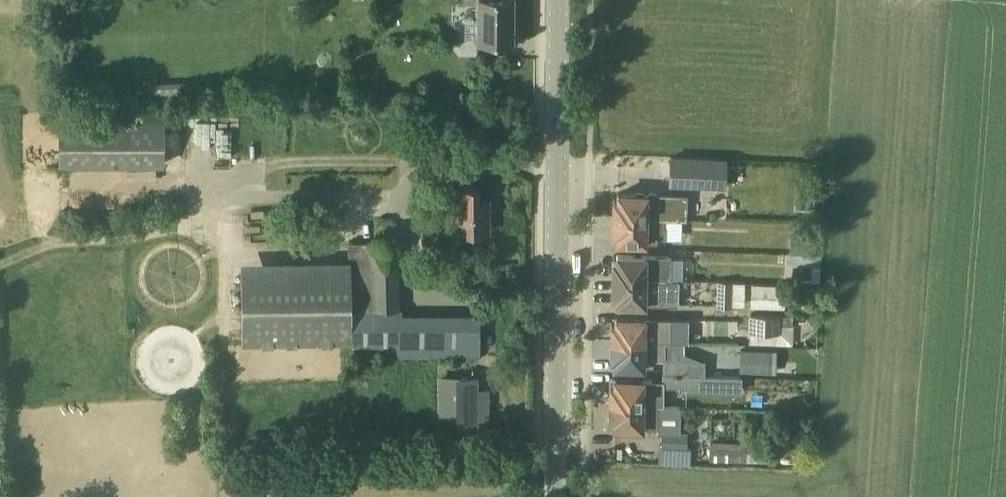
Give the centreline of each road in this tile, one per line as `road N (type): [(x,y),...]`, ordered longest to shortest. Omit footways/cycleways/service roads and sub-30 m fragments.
road 1 (tertiary): [(555,496),(559,0)]

